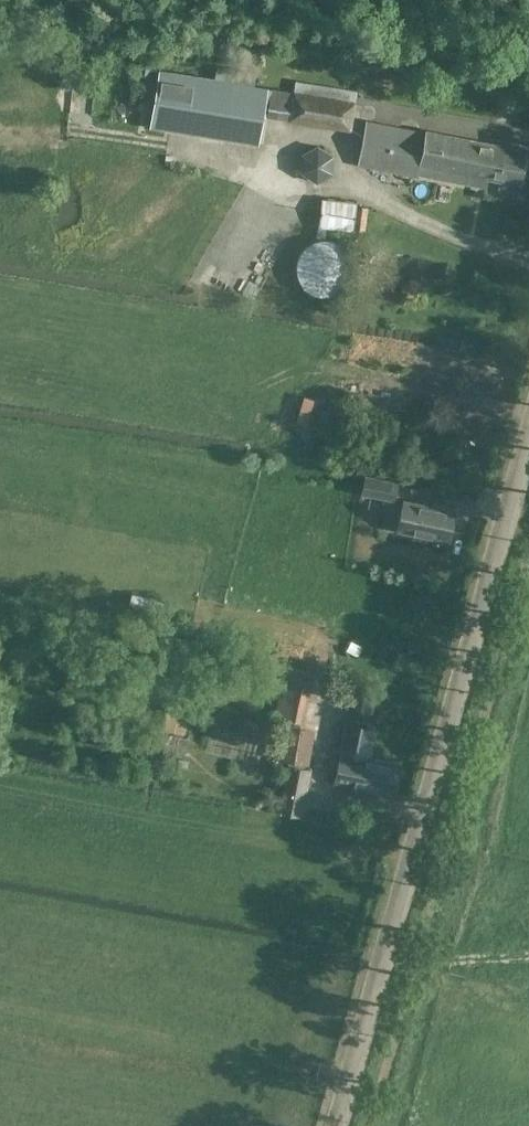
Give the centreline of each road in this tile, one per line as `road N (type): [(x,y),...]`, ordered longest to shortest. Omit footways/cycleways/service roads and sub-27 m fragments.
road 1 (tertiary): [(342,1125),(528,424)]

